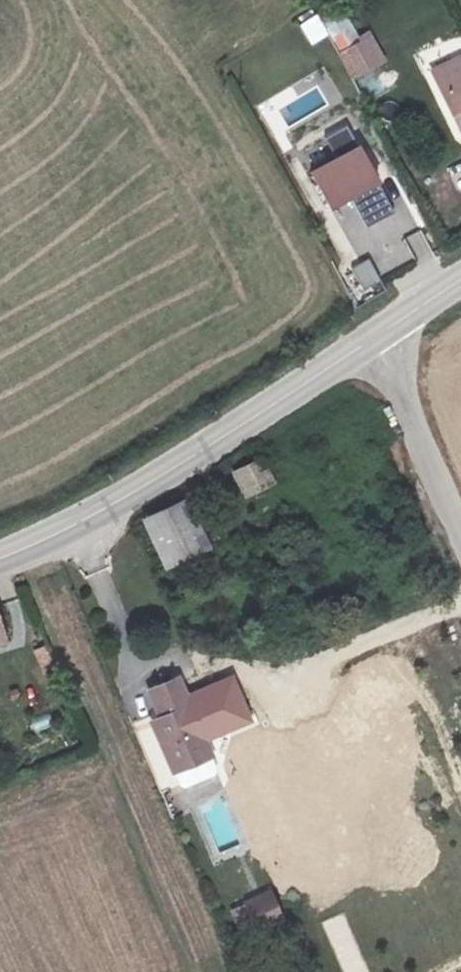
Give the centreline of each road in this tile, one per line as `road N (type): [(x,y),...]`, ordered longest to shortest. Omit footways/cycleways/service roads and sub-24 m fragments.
road 1 (secondary): [(382,341),(195,464),(0,556)]
road 2 (unclassified): [(382,341),(460,519)]

